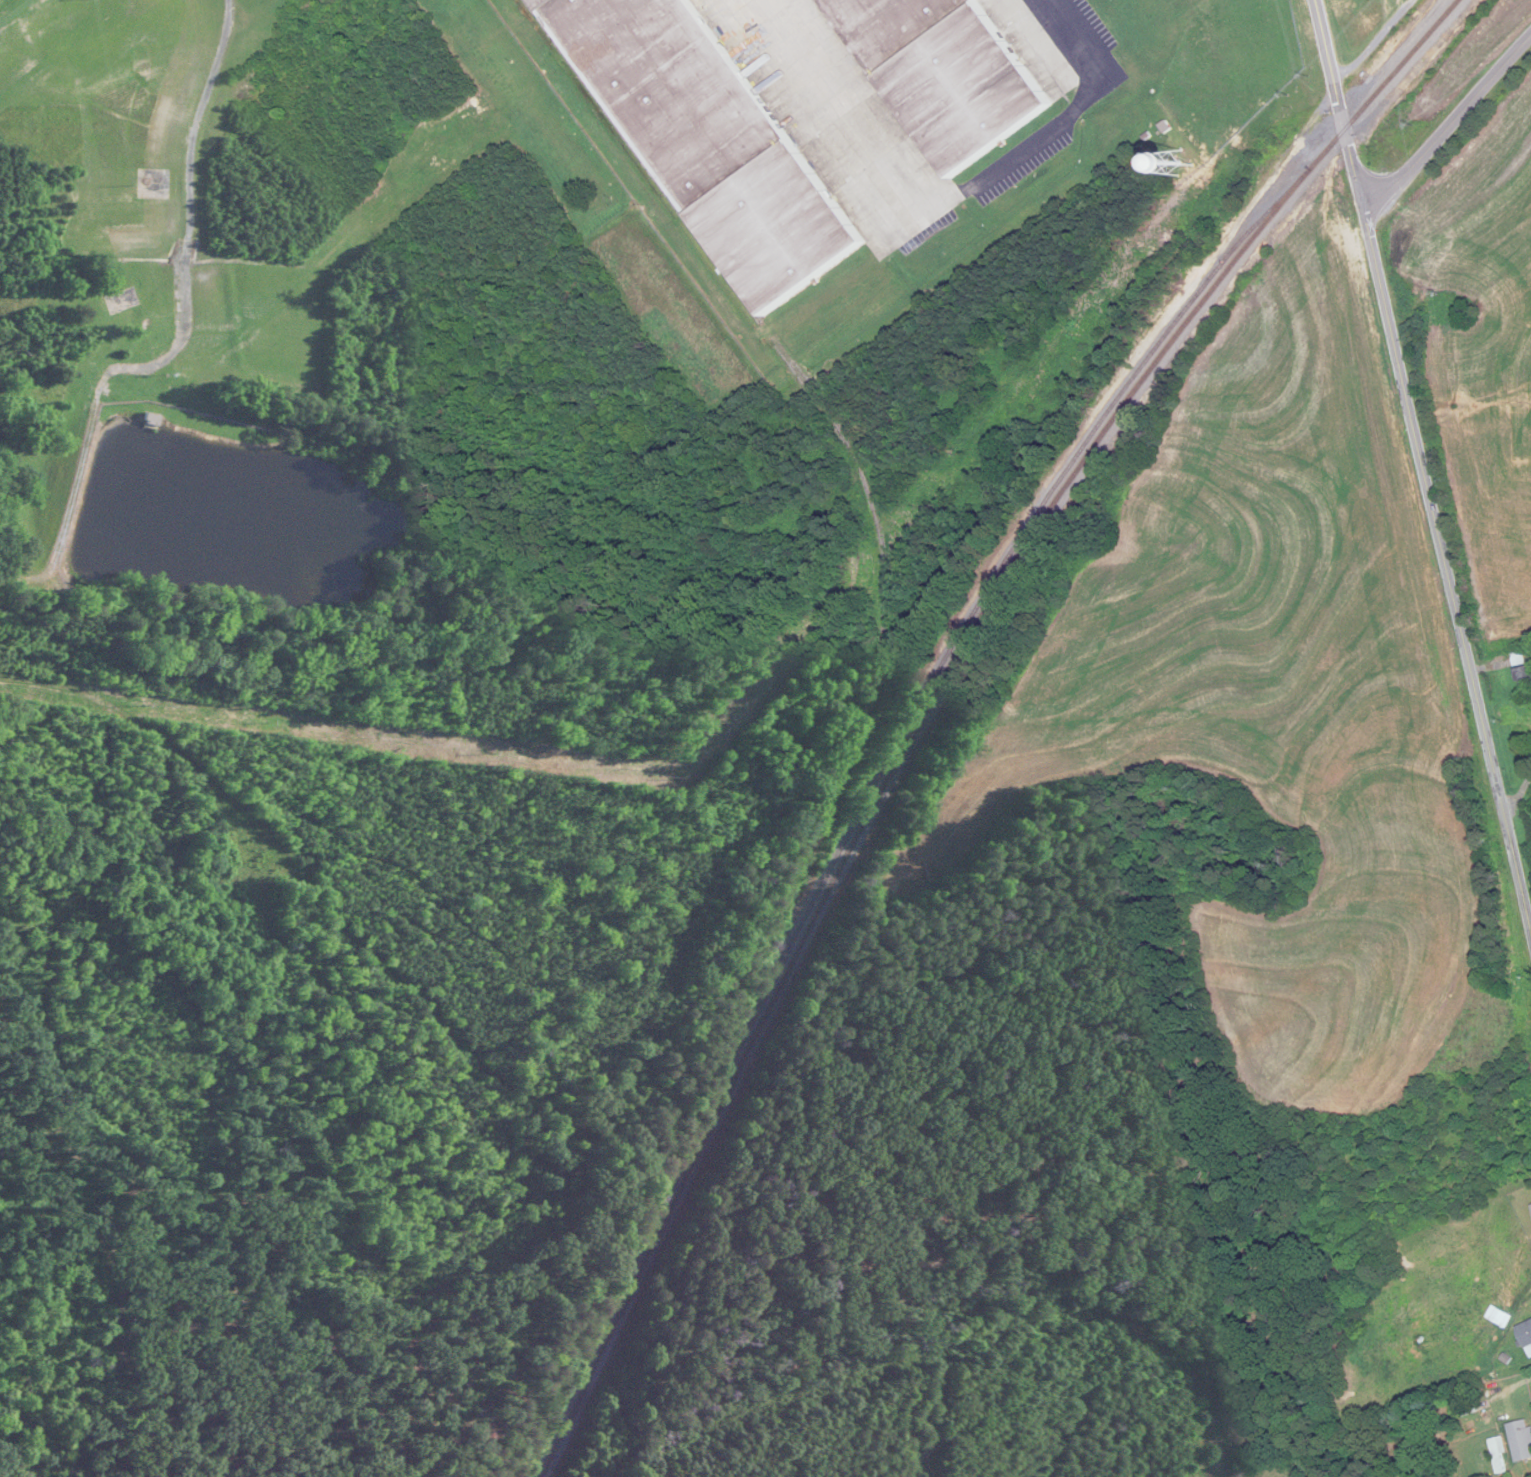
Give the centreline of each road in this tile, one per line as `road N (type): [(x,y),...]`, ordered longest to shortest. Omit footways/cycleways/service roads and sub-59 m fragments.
road 1 (tertiary): [(1530,930),(1312,0)]
road 2 (tertiary): [(1369,222),(1530,43)]

